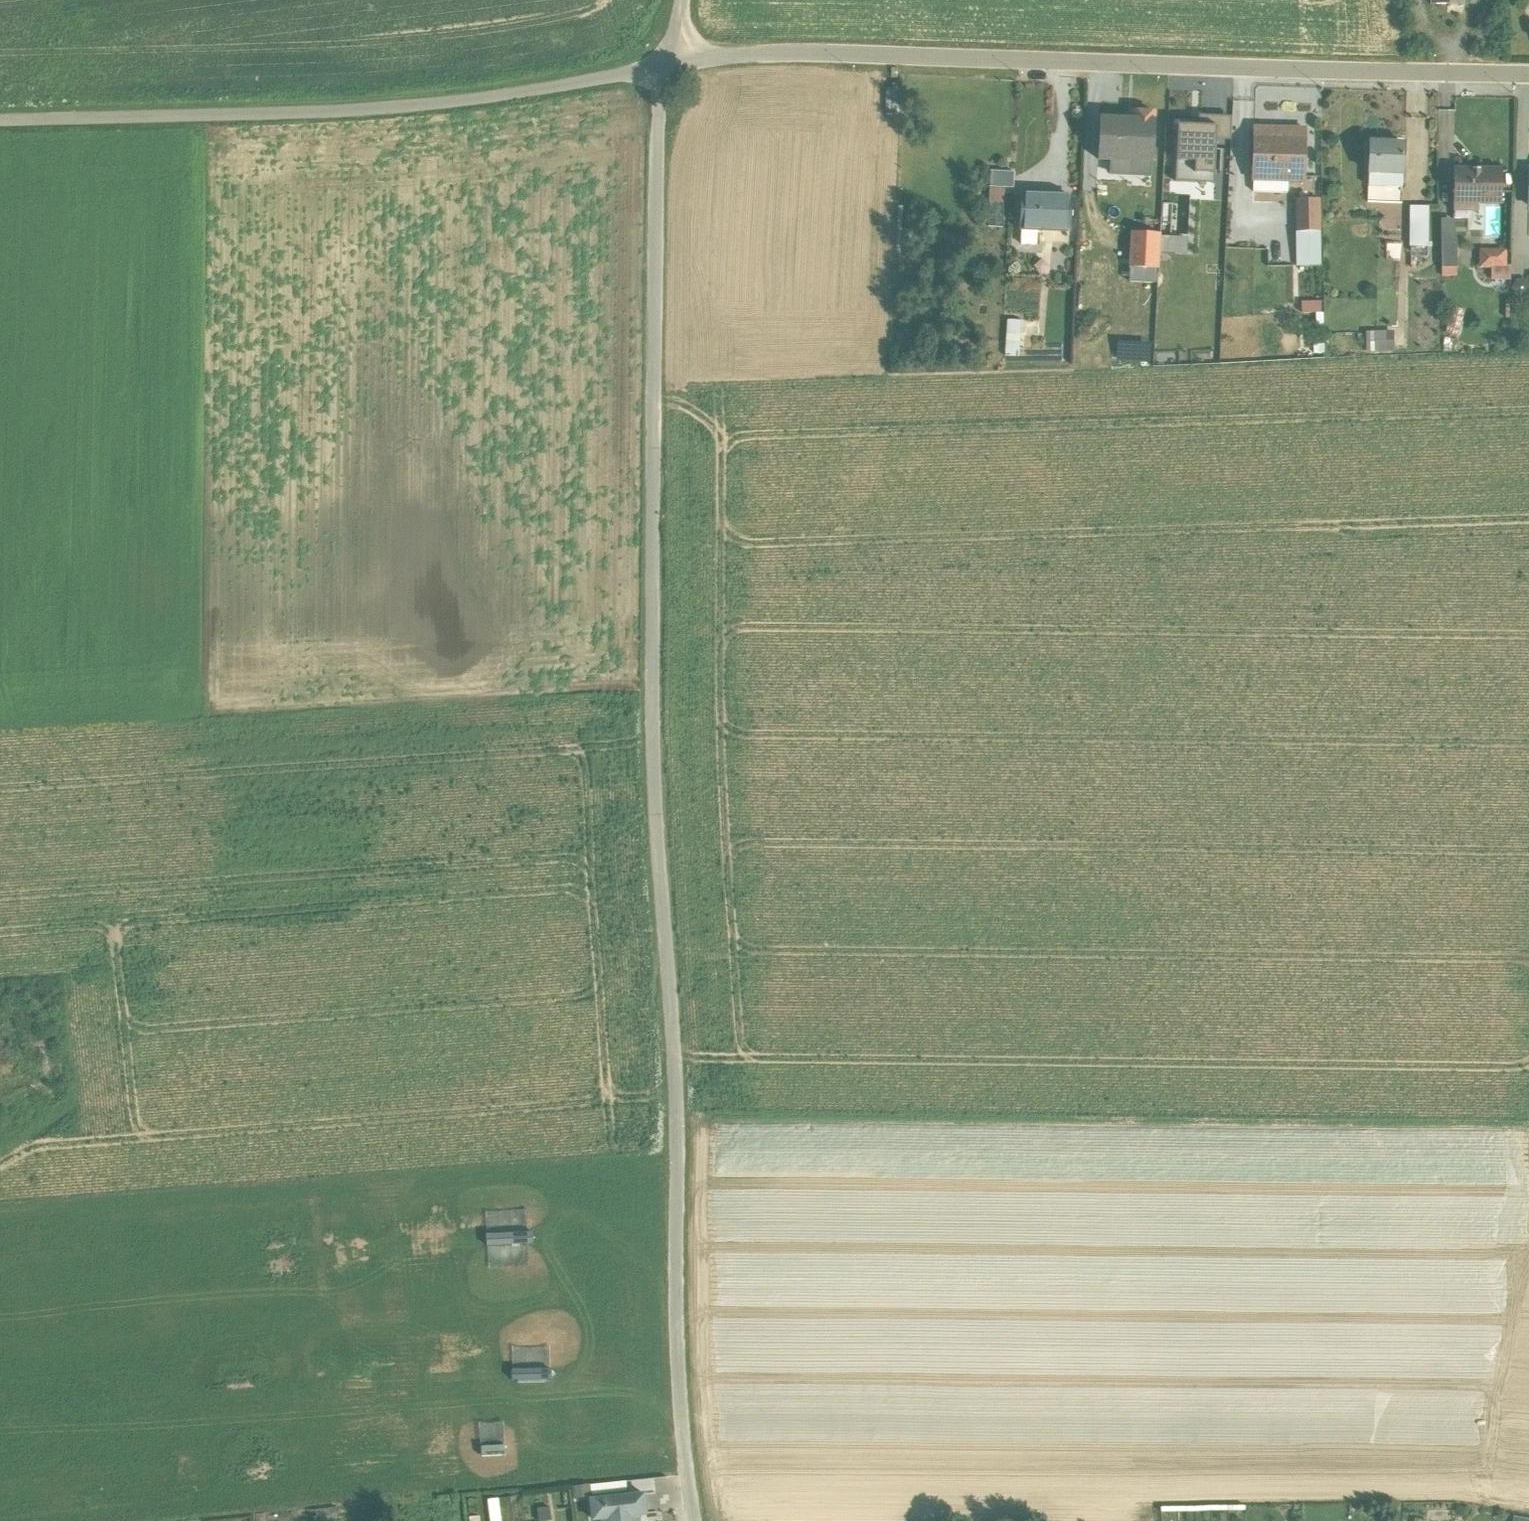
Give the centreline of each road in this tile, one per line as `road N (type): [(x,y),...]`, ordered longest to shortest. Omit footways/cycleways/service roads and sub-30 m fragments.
road 1 (unclassified): [(693,1520),(680,1426),(675,1032),(655,744),(657,69)]
road 2 (unclassified): [(657,69),(799,53),(1528,74)]
road 3 (unclassified): [(0,121),(406,106),(657,69)]

